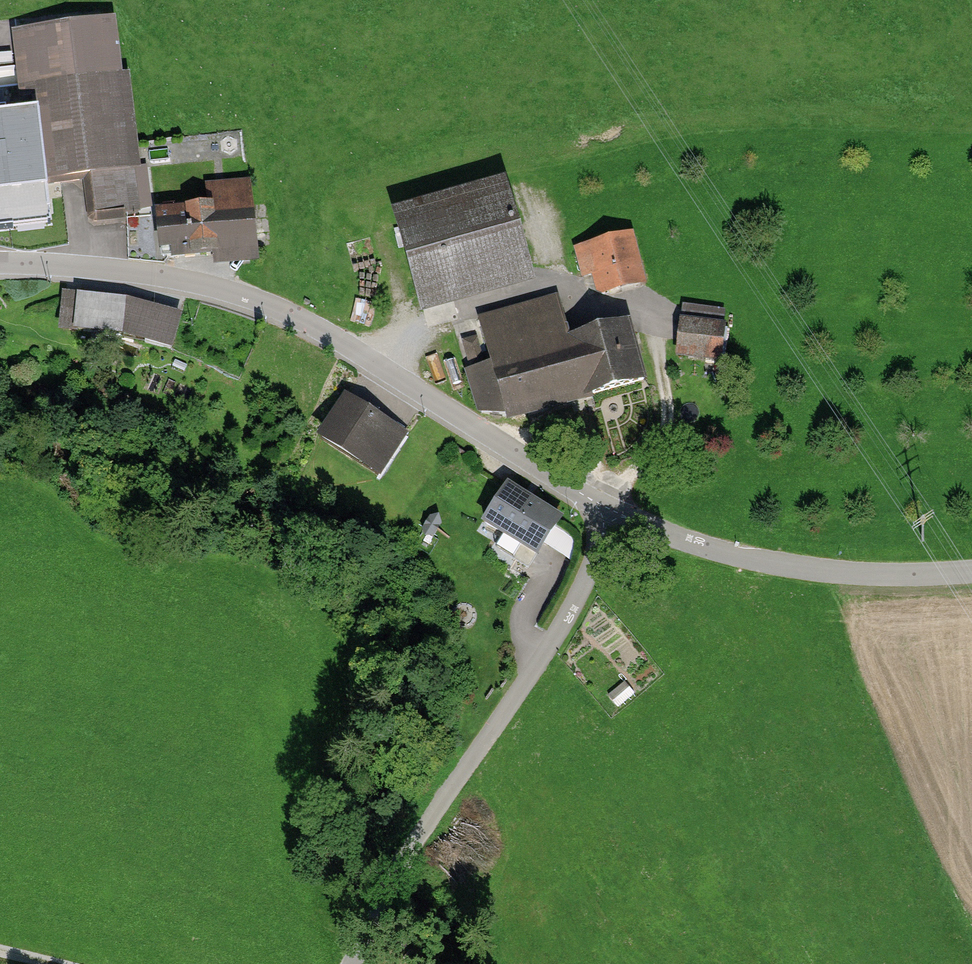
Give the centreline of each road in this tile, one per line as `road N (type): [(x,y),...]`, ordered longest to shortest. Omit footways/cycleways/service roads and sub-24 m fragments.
road 1 (residential): [(0,265),(126,270),(264,303),(608,516)]
road 2 (unclassified): [(608,516),(557,633),(409,854),(351,963)]
road 3 (residential): [(608,516),(735,556),(816,569),(971,571)]

